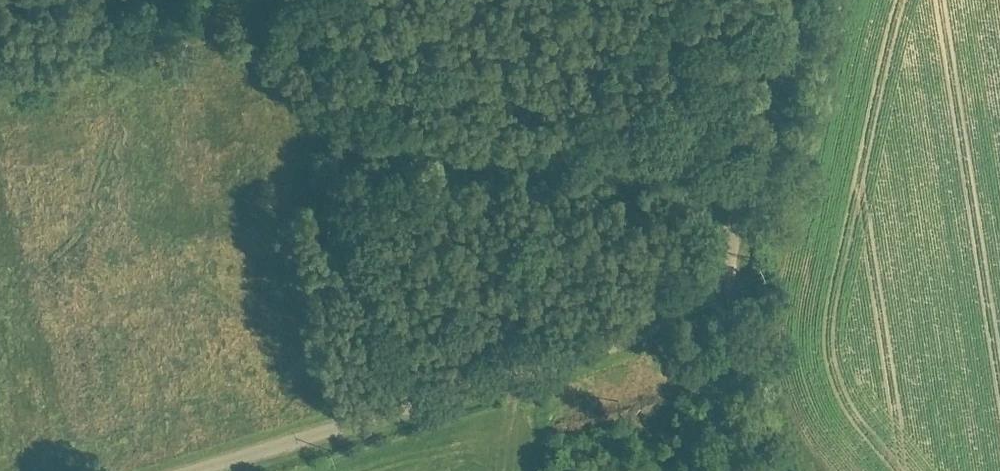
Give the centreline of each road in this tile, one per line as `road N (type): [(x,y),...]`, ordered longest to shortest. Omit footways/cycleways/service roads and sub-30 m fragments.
road 1 (residential): [(192,470),(567,361),(610,344),(726,268)]
road 2 (residential): [(726,268),(753,208),(794,0)]
road 3 (residential): [(726,268),(743,470)]

